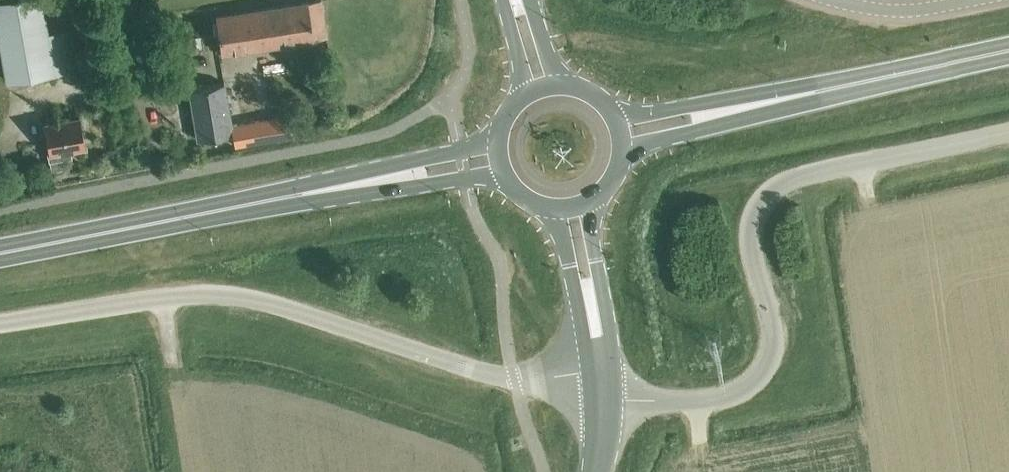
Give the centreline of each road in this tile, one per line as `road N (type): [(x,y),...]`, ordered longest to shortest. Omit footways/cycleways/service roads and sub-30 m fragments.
road 1 (unclassified): [(0,324),(194,295),(238,297),(473,369),(607,396)]
road 2 (unclassified): [(607,396),(713,399),(760,379),(774,339),(749,226),(774,187),(1008,132)]
road 3 (trunk): [(0,256),(496,158)]
road 4 (trunk): [(614,134),(1008,51)]
road 5 (tertiary): [(607,396),(570,207)]
road 6 (unclassified): [(149,148),(126,0)]
road 7 (unclassified): [(834,0),(897,11),(974,0)]

